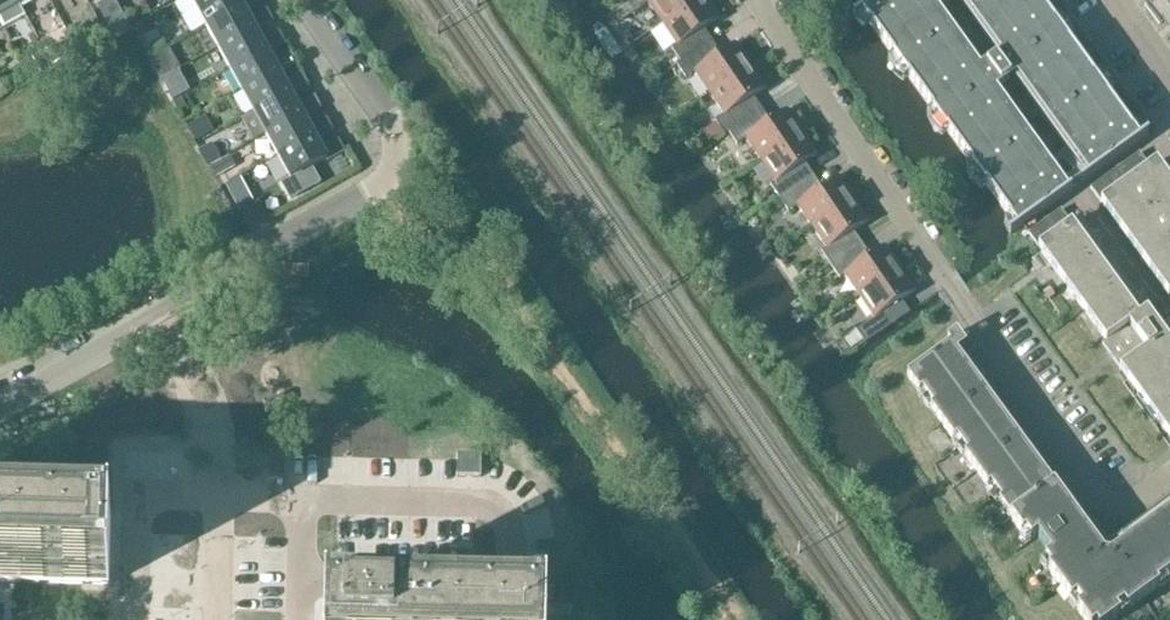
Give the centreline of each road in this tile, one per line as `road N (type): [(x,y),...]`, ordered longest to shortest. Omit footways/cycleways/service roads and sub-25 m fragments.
road 1 (residential): [(1169,475),(1115,514),(749,0)]
road 2 (residential): [(160,308),(354,199),(384,159),(375,125),(294,0)]
road 3 (residential): [(222,619),(222,427),(160,308)]
road 4 (residential): [(0,396),(160,308)]

